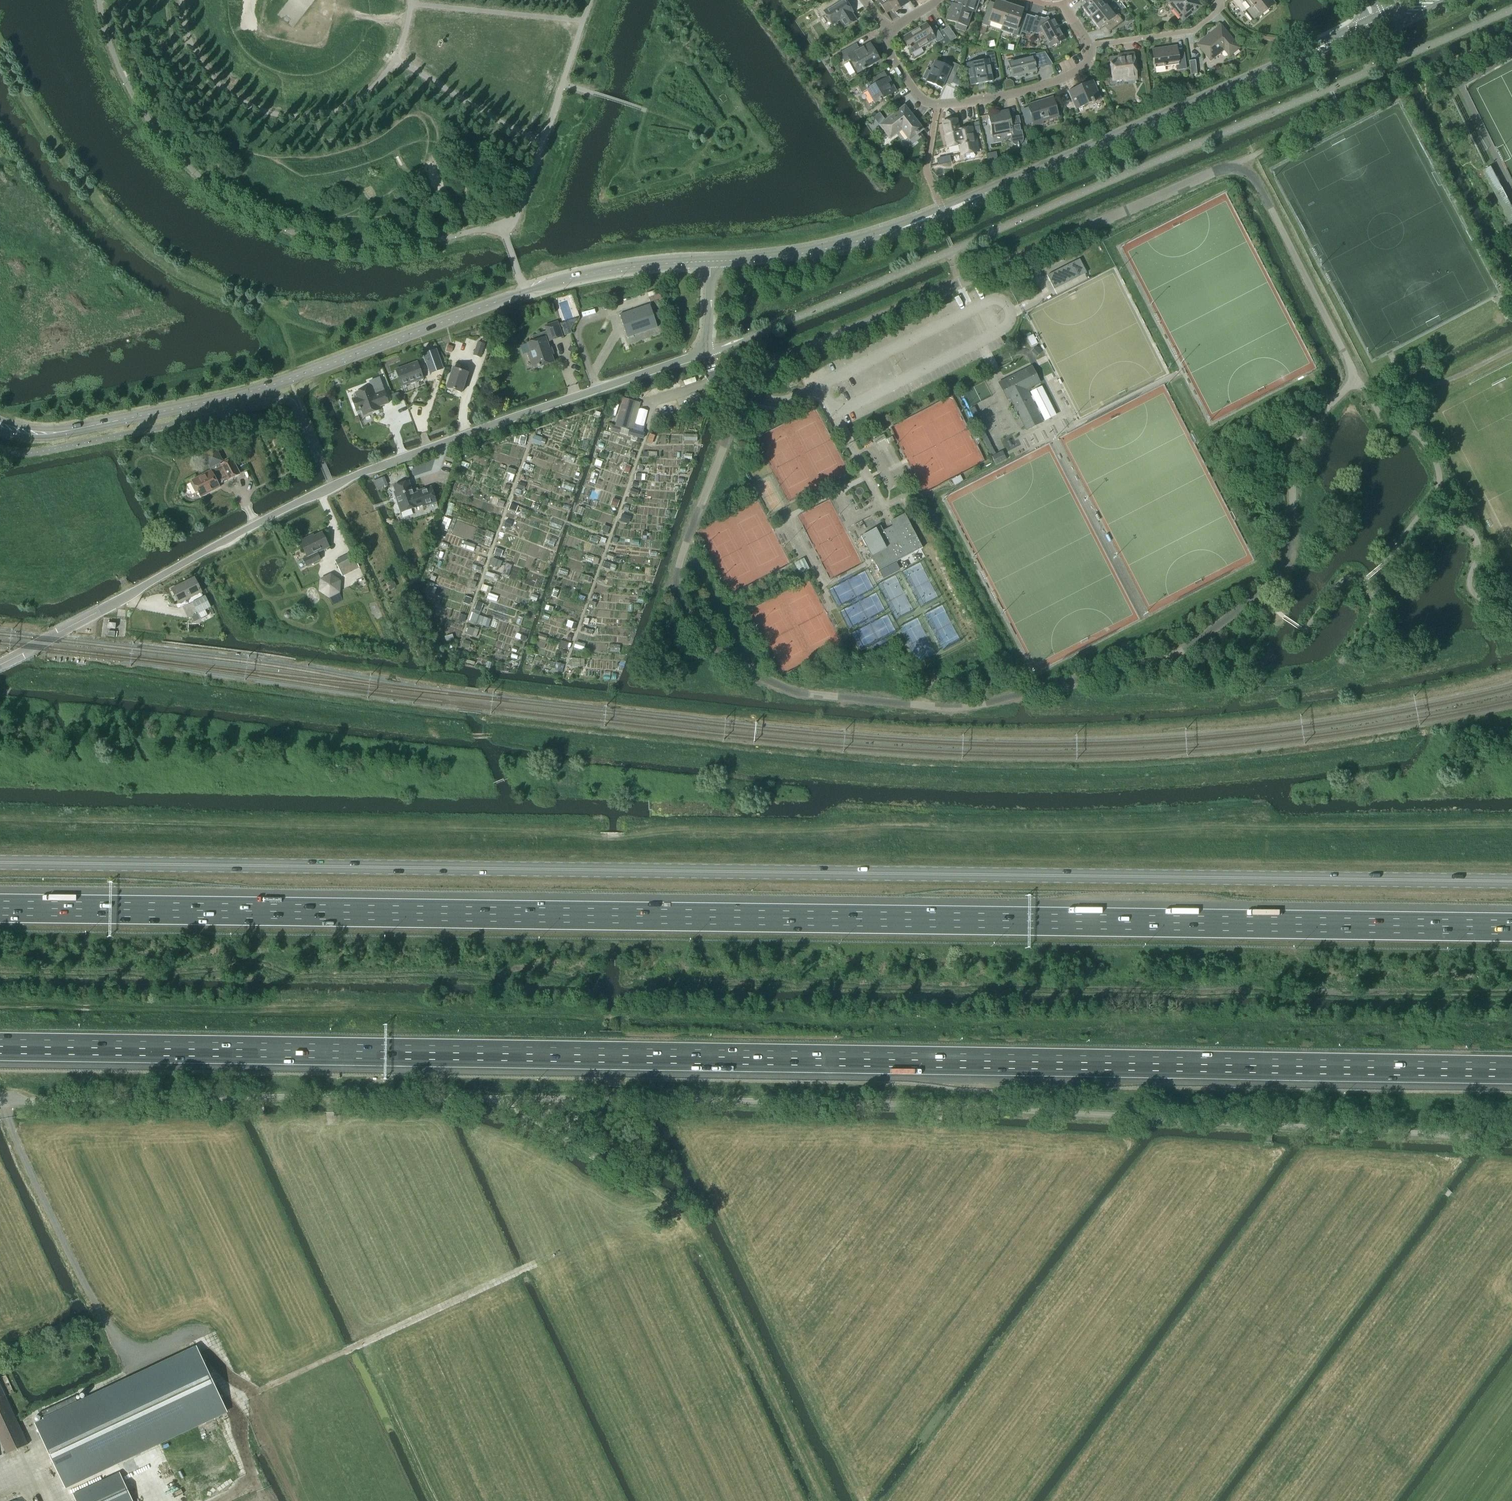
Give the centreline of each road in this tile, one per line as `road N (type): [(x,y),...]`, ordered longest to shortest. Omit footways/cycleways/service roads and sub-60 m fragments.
road 1 (unclassified): [(0,1103),(504,1098),(947,1107),(1511,1138)]
road 2 (track): [(0,821),(599,838),(1511,828)]
road 3 (motorway): [(0,1047),(1511,1071)]
road 4 (motorway): [(1511,928),(0,909)]
road 5 (secondary): [(1511,882),(0,864)]
road 6 (unclassified): [(0,665),(377,467),(706,354),(708,262)]
road 7 (tertiary): [(0,424),(46,434),(132,419),(268,388),(581,277),(708,262)]
road 8 (tertiary): [(708,262),(827,248),(945,213),(1374,26)]
road 9 (track): [(764,1371),(686,1216),(603,1162)]
road 10 (residential): [(1087,46),(1087,59),(1072,74),(1033,90),(937,102),(912,86),(888,29)]
road 11 (residential): [(1087,46),(1193,31),(1221,0)]

